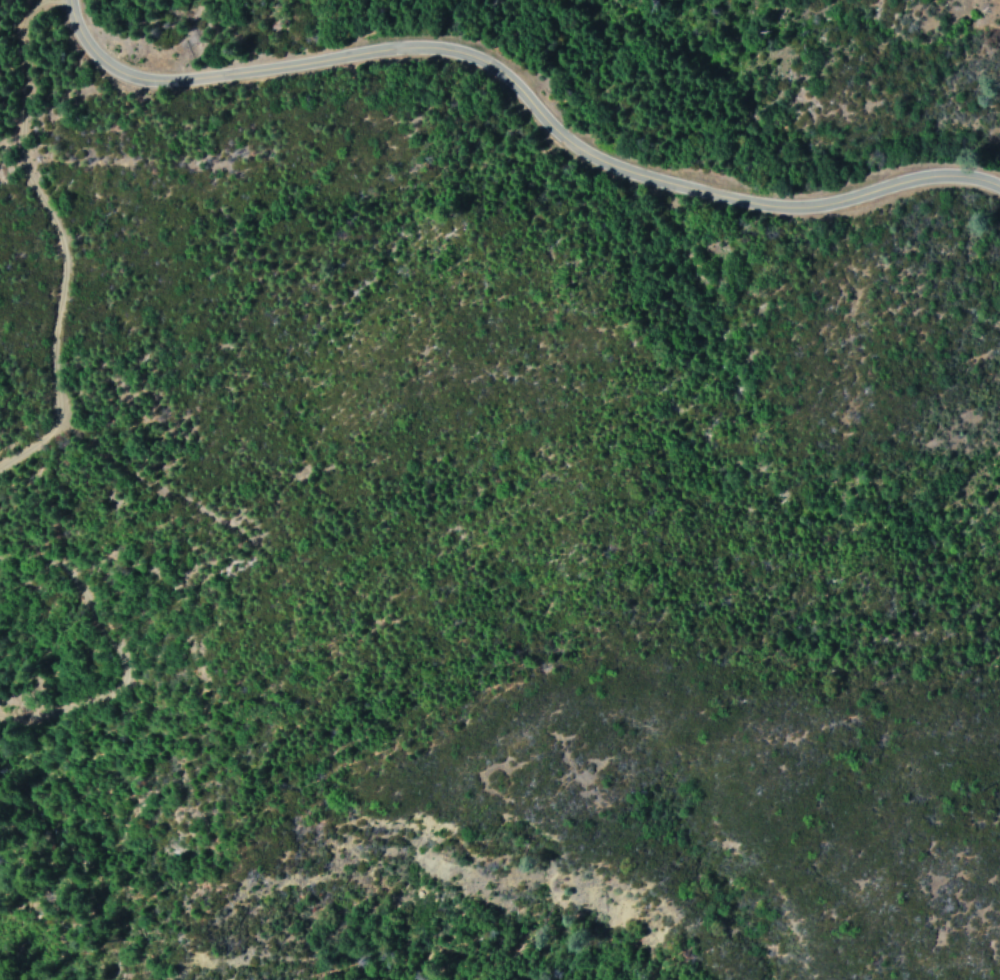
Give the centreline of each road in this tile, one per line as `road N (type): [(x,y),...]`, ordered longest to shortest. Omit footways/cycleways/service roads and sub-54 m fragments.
road 1 (residential): [(69,0),(93,53),(111,70),(152,82),(384,50),(461,55),(513,84),(563,139),(598,162),(731,201),(818,206),(934,178),(973,178),(999,188)]

